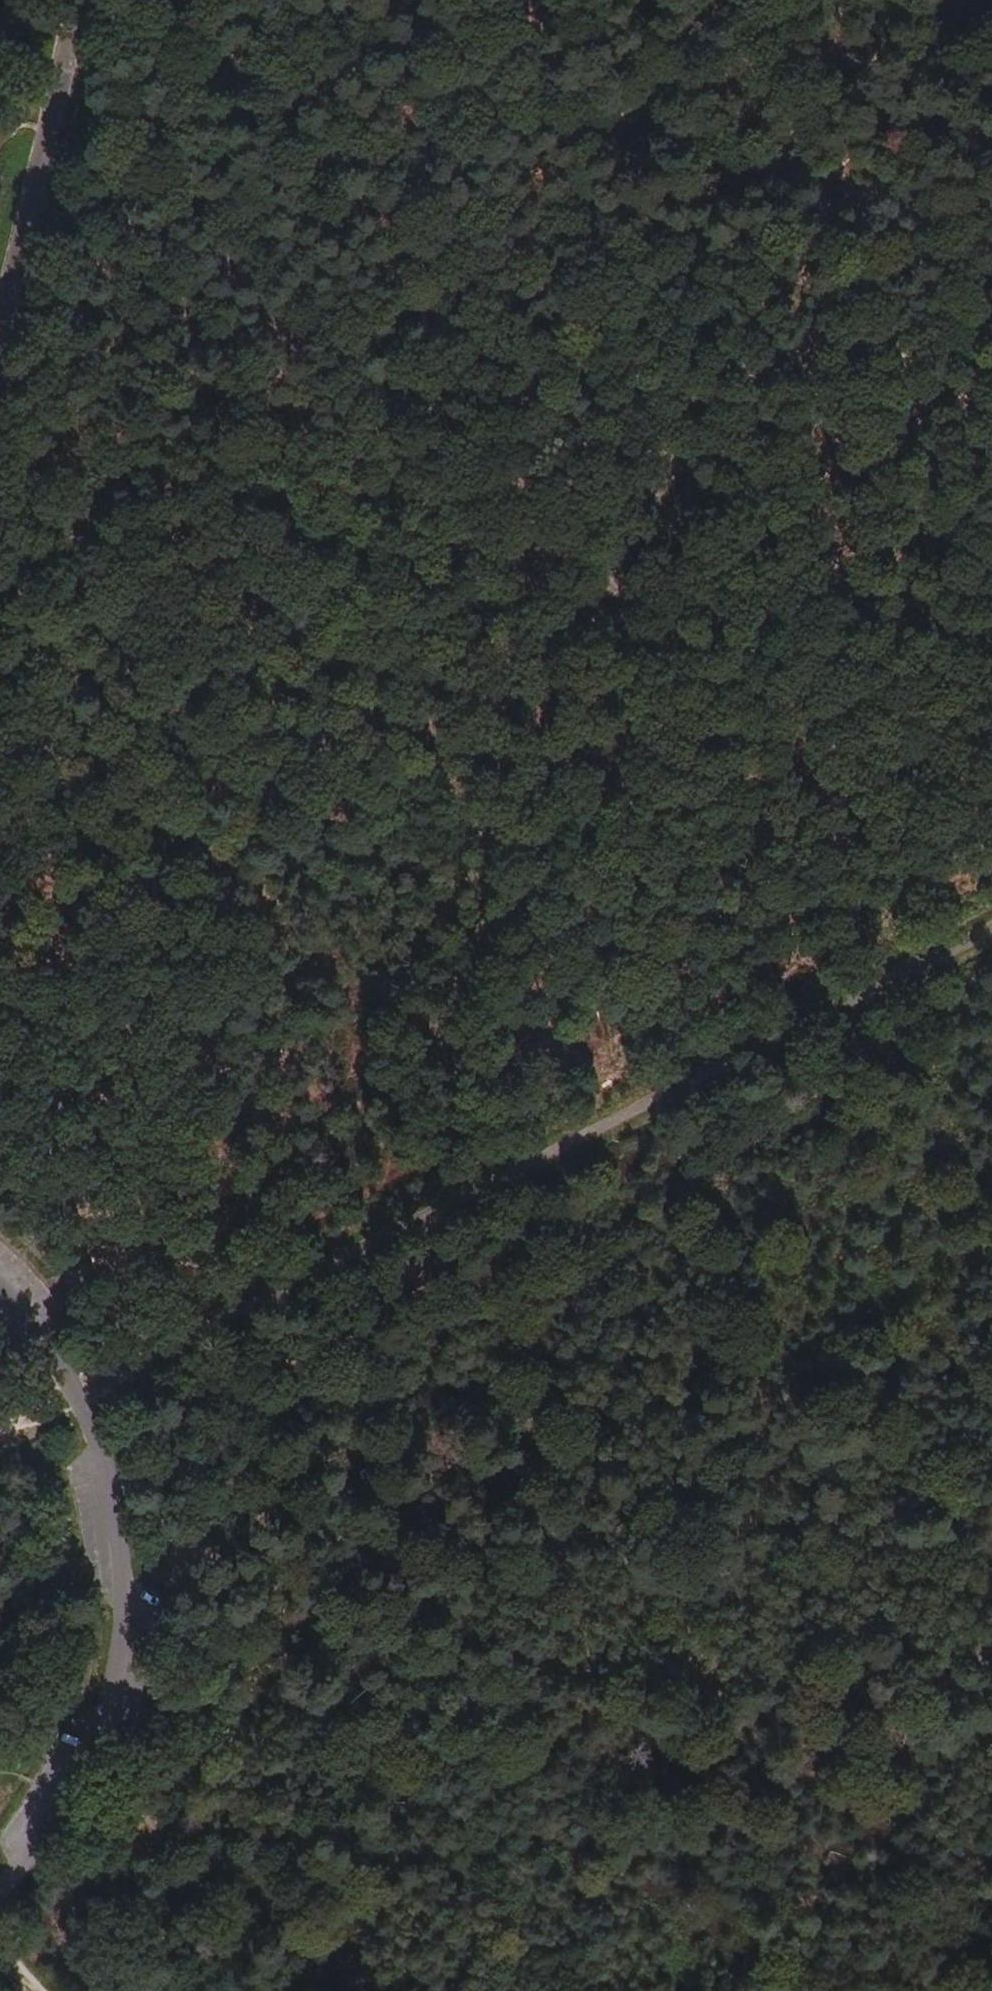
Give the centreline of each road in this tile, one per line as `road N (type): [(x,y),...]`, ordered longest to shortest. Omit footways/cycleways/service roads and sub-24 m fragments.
road 1 (track): [(991,931),(74,1395)]
road 2 (unclassified): [(82,0),(0,323)]

